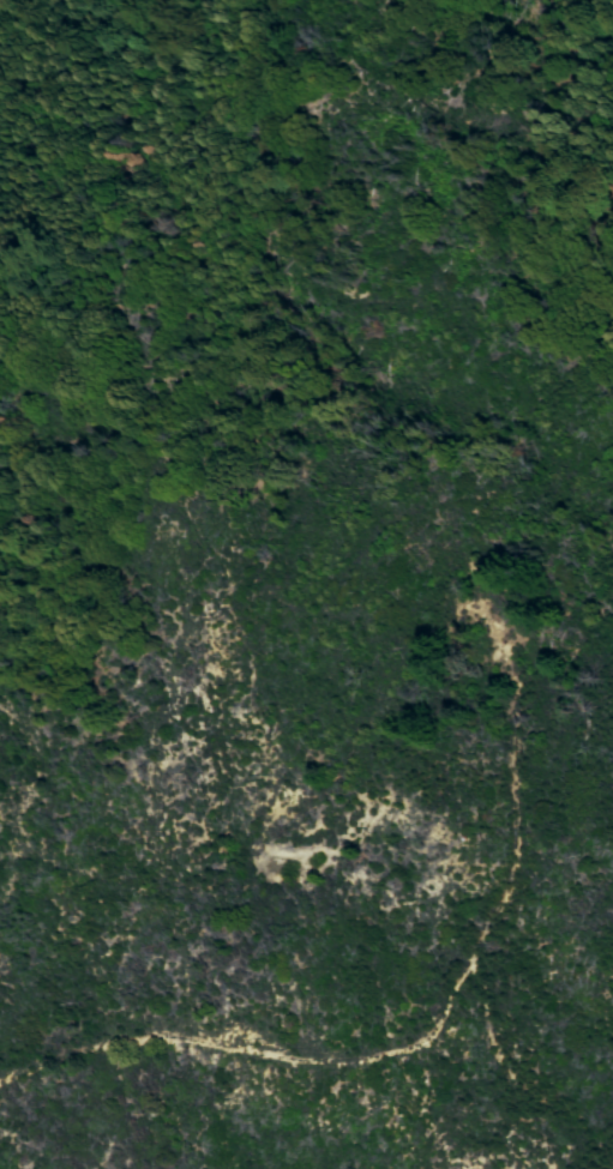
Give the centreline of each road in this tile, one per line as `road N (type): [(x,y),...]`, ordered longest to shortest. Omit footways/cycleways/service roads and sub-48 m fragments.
road 1 (track): [(0,1088),(107,1047),(174,1042),(287,1067),(366,1067),(428,1047),(517,884),(517,679),(477,605)]

